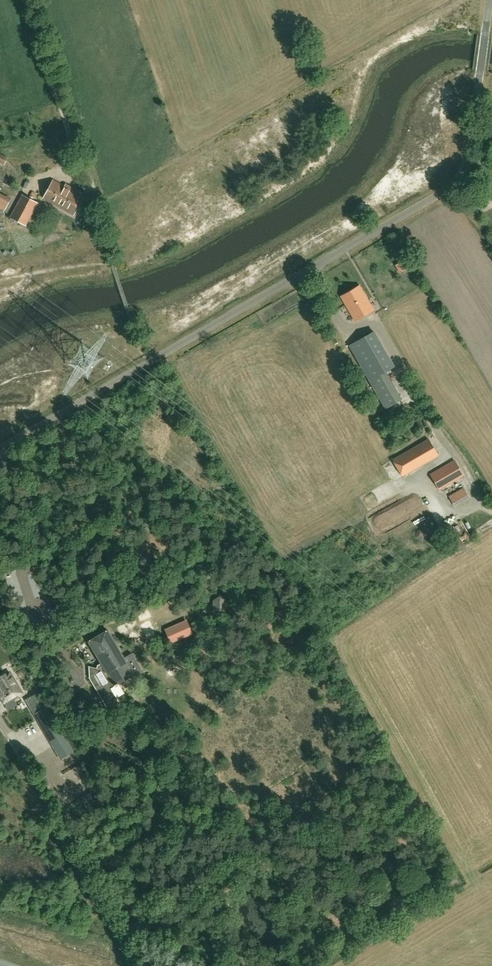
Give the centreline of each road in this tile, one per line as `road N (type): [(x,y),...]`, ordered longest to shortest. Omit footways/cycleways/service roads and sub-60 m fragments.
road 1 (unclassified): [(0,454),(453,185),(468,166),(489,0)]
road 2 (track): [(71,175),(76,159),(28,0)]
road 3 (track): [(0,456),(33,564),(23,577)]

